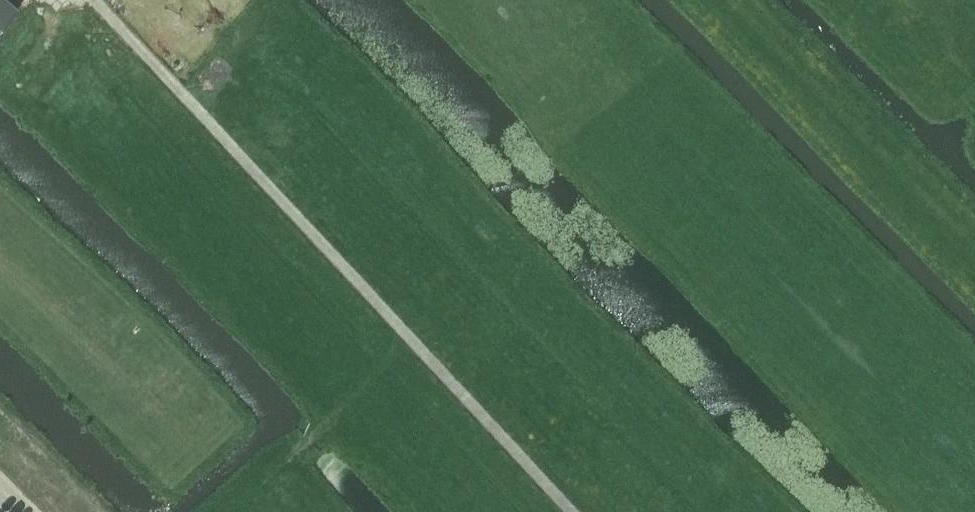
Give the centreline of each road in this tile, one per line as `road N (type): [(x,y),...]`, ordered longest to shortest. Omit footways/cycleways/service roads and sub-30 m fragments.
road 1 (track): [(573,511),(97,0)]

